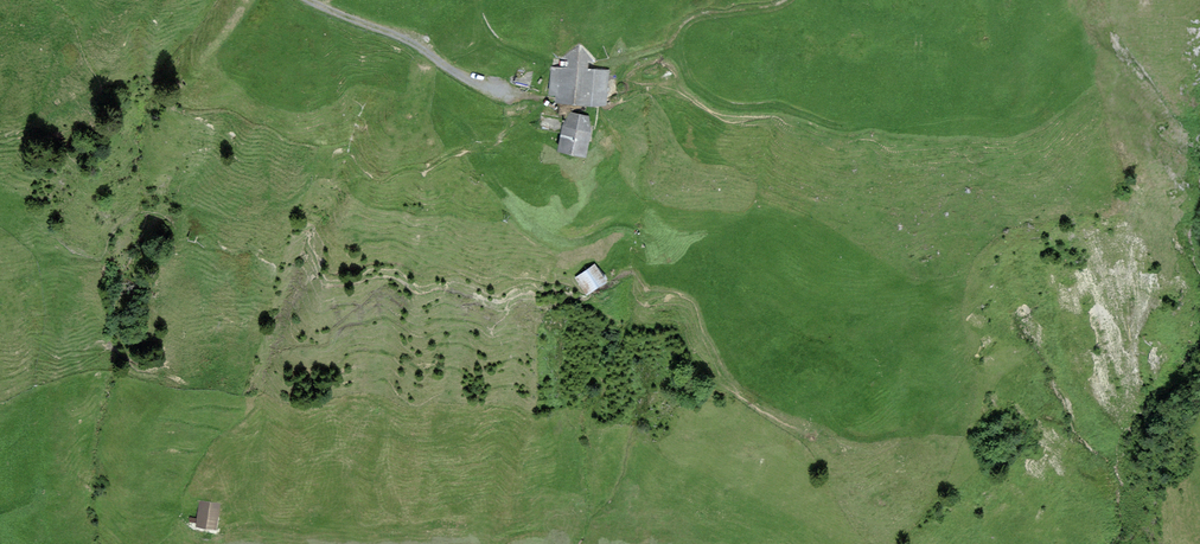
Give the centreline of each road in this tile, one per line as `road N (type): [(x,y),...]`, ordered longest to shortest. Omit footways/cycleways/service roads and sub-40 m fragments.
road 1 (track): [(435,58),(493,40),(553,60),(602,63),(666,48),(713,98),(773,104),(853,128)]
road 2 (track): [(476,145),(508,196),(548,234),(578,241),(623,226),(651,241)]
road 3 (track): [(503,91),(309,0)]
road 4 (track): [(666,48),(697,17),(789,0)]

